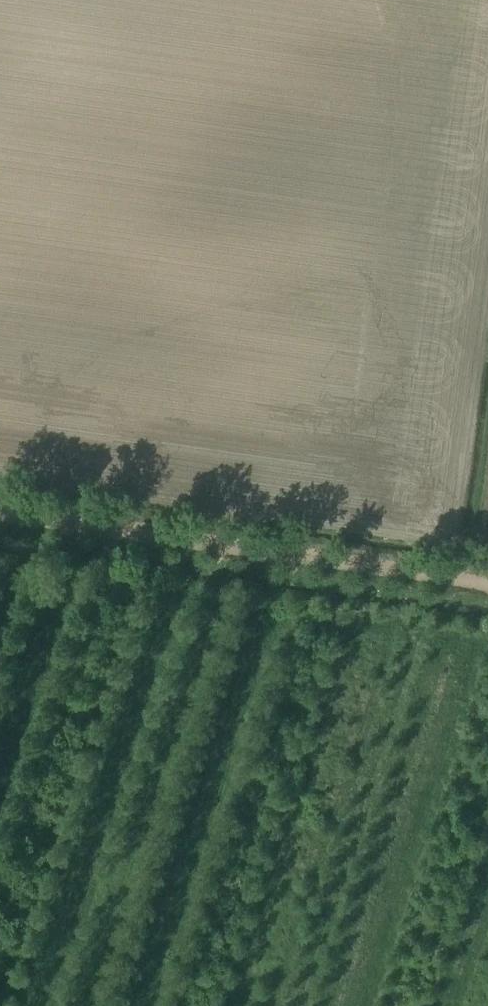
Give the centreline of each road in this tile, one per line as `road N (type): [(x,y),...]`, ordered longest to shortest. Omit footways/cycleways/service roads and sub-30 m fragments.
road 1 (track): [(0,519),(487,586)]

